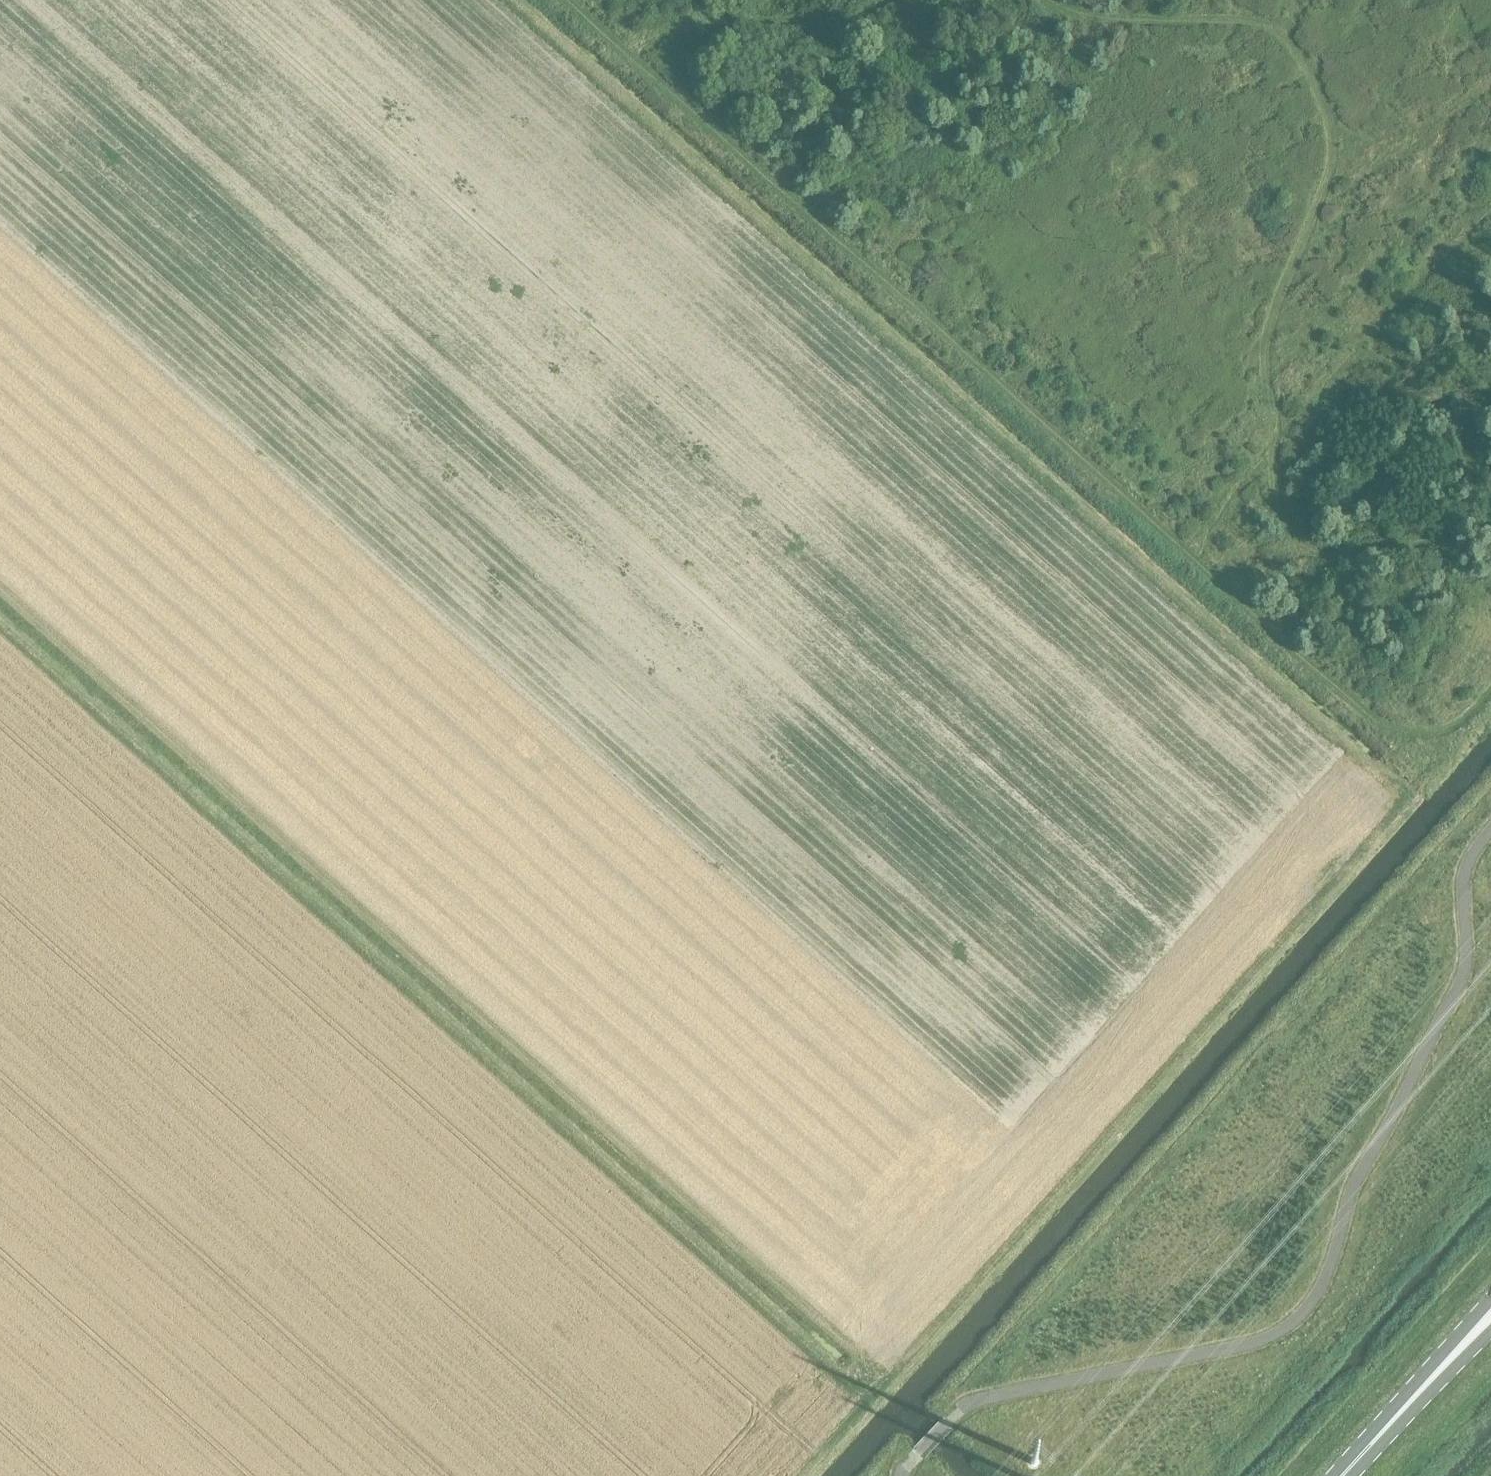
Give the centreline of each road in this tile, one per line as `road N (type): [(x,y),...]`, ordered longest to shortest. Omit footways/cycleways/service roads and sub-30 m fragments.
road 1 (primary): [(1344,1475),(1444,1364)]

